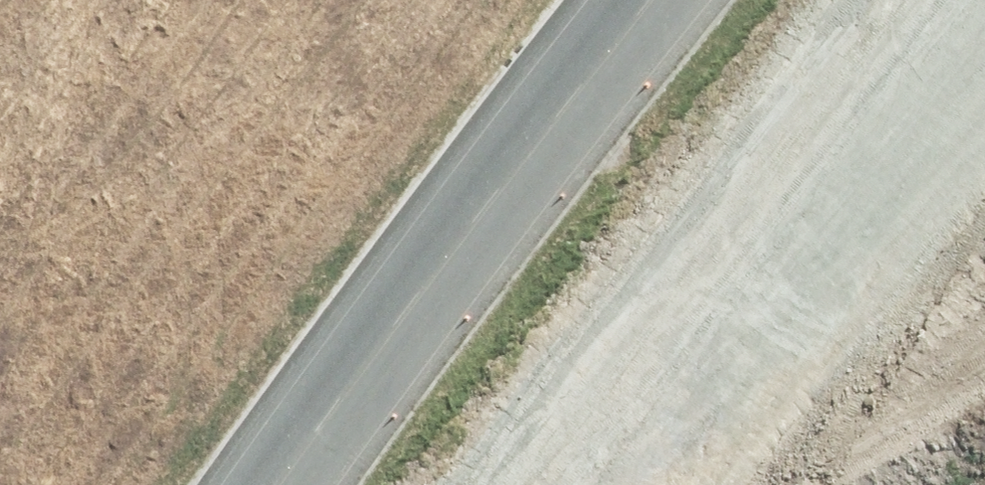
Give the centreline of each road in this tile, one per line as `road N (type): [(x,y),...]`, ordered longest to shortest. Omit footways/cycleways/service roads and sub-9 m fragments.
road 1 (trunk): [(658,0),(278,484)]
road 2 (trunk): [(146,484),(511,0)]
road 3 (unclassified): [(252,484),(617,0)]

